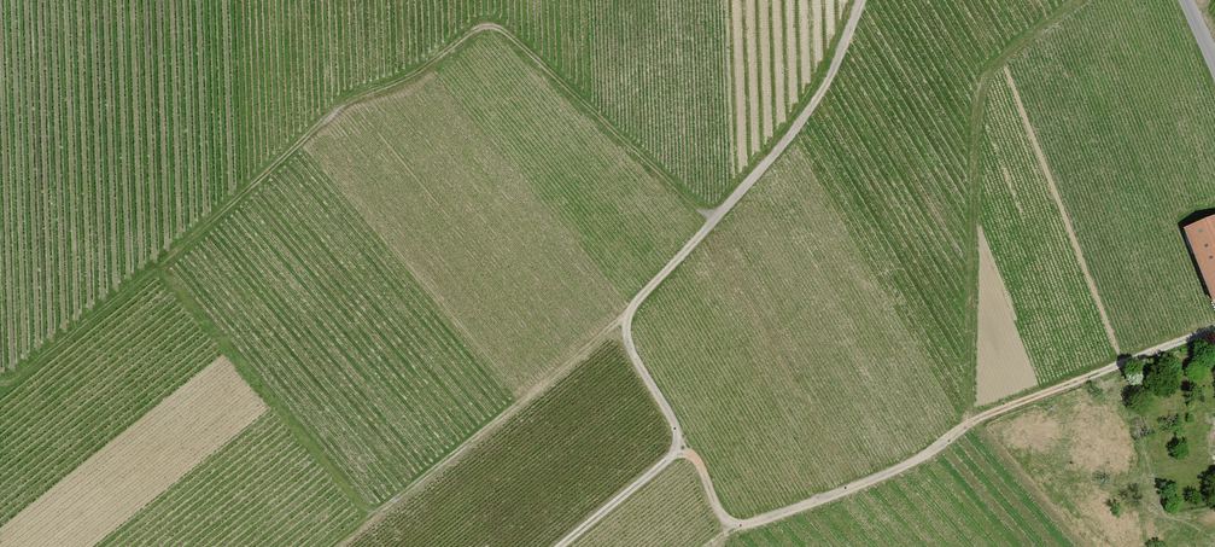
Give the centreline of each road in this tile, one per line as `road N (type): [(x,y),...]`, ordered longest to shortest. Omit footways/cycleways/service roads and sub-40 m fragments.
road 1 (track): [(0,388),(161,267),(341,109),(413,80),(487,27),(507,33),(715,219)]
road 2 (track): [(1214,328),(976,420),(904,469),(754,524),(727,519),(698,459),(676,455),(562,546)]
road 3 (track): [(863,0),(838,62),(797,127),(621,319),(679,428),(683,453)]
road 4 (track): [(621,319),(336,546)]
road 5 (track): [(375,516),(161,267)]

